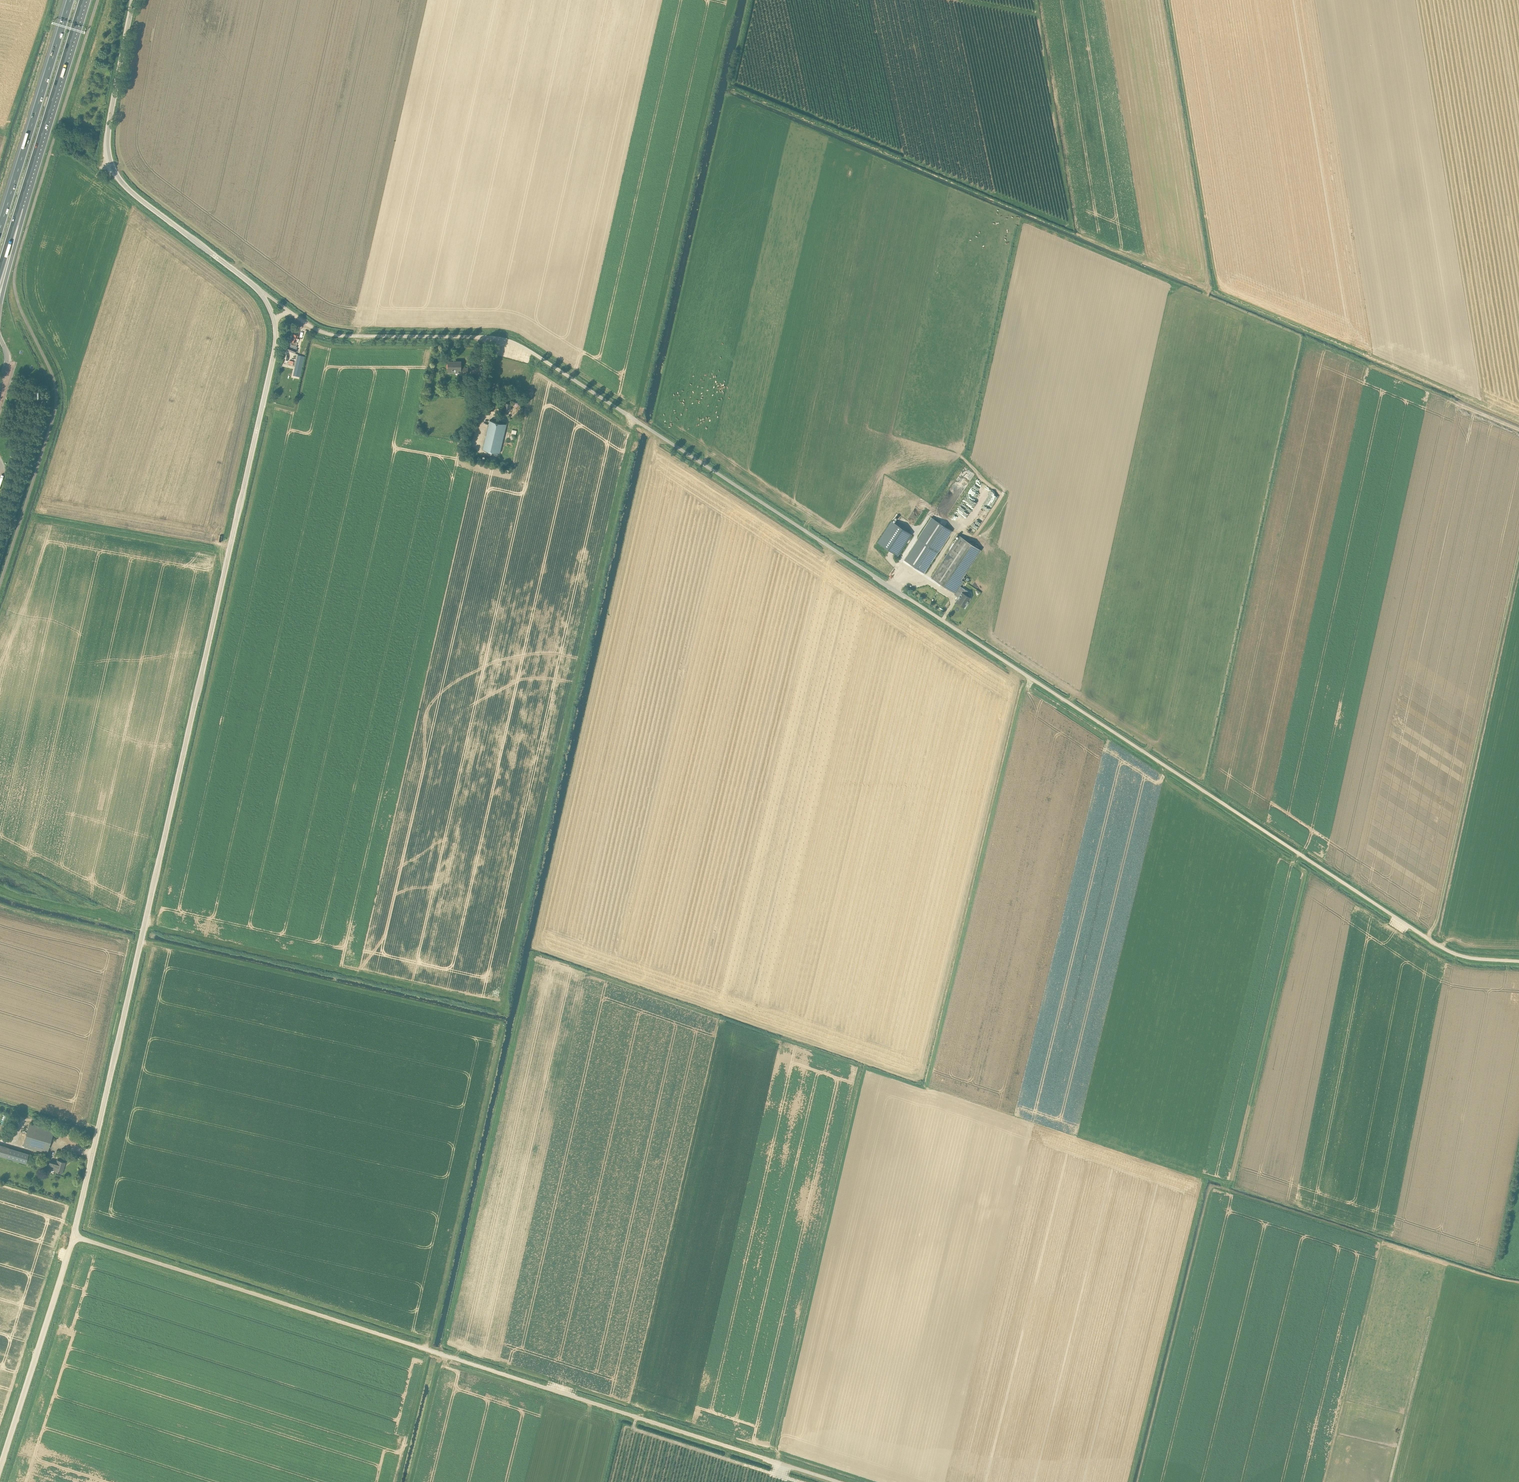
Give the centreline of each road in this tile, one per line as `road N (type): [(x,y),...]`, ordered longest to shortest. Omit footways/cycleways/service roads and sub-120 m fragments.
road 1 (unclassified): [(1518,962),(1448,951),(527,348),(496,339),(327,339),(290,312)]
road 2 (unclassified): [(75,1239),(269,378),(276,319)]
road 3 (unclassified): [(829,1481),(75,1239)]
road 4 (unclassified): [(252,285),(118,175),(111,117),(133,0)]
road 5 (unclassified): [(0,1470),(75,1239)]
road 6 (motorway): [(70,0),(0,229)]
road 7 (motorway): [(19,208),(83,0)]

